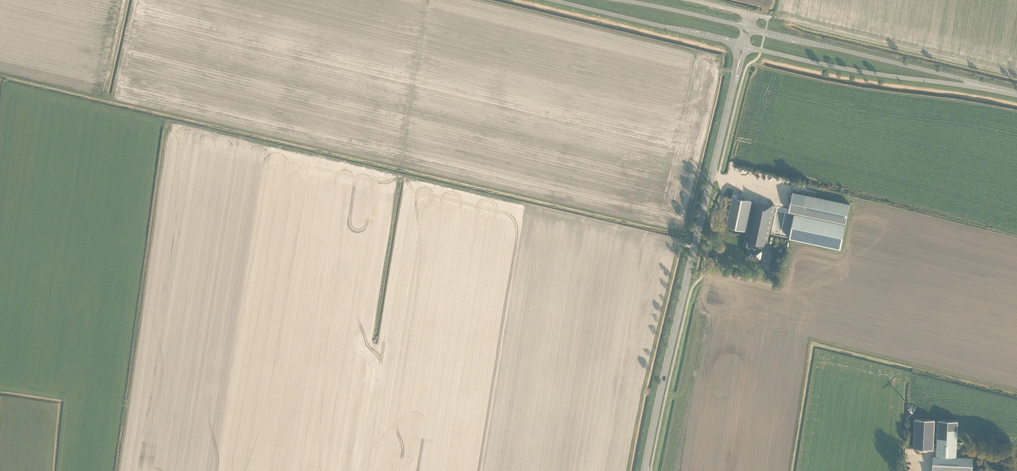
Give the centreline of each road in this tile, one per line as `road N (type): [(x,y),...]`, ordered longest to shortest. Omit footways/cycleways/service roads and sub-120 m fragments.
road 1 (primary): [(646,463),(742,47)]
road 2 (primary): [(742,47),(1016,93)]
road 3 (primary): [(1016,93),(746,28)]
road 4 (primary): [(550,0),(742,47)]
road 5 (primary): [(746,28),(615,0)]

